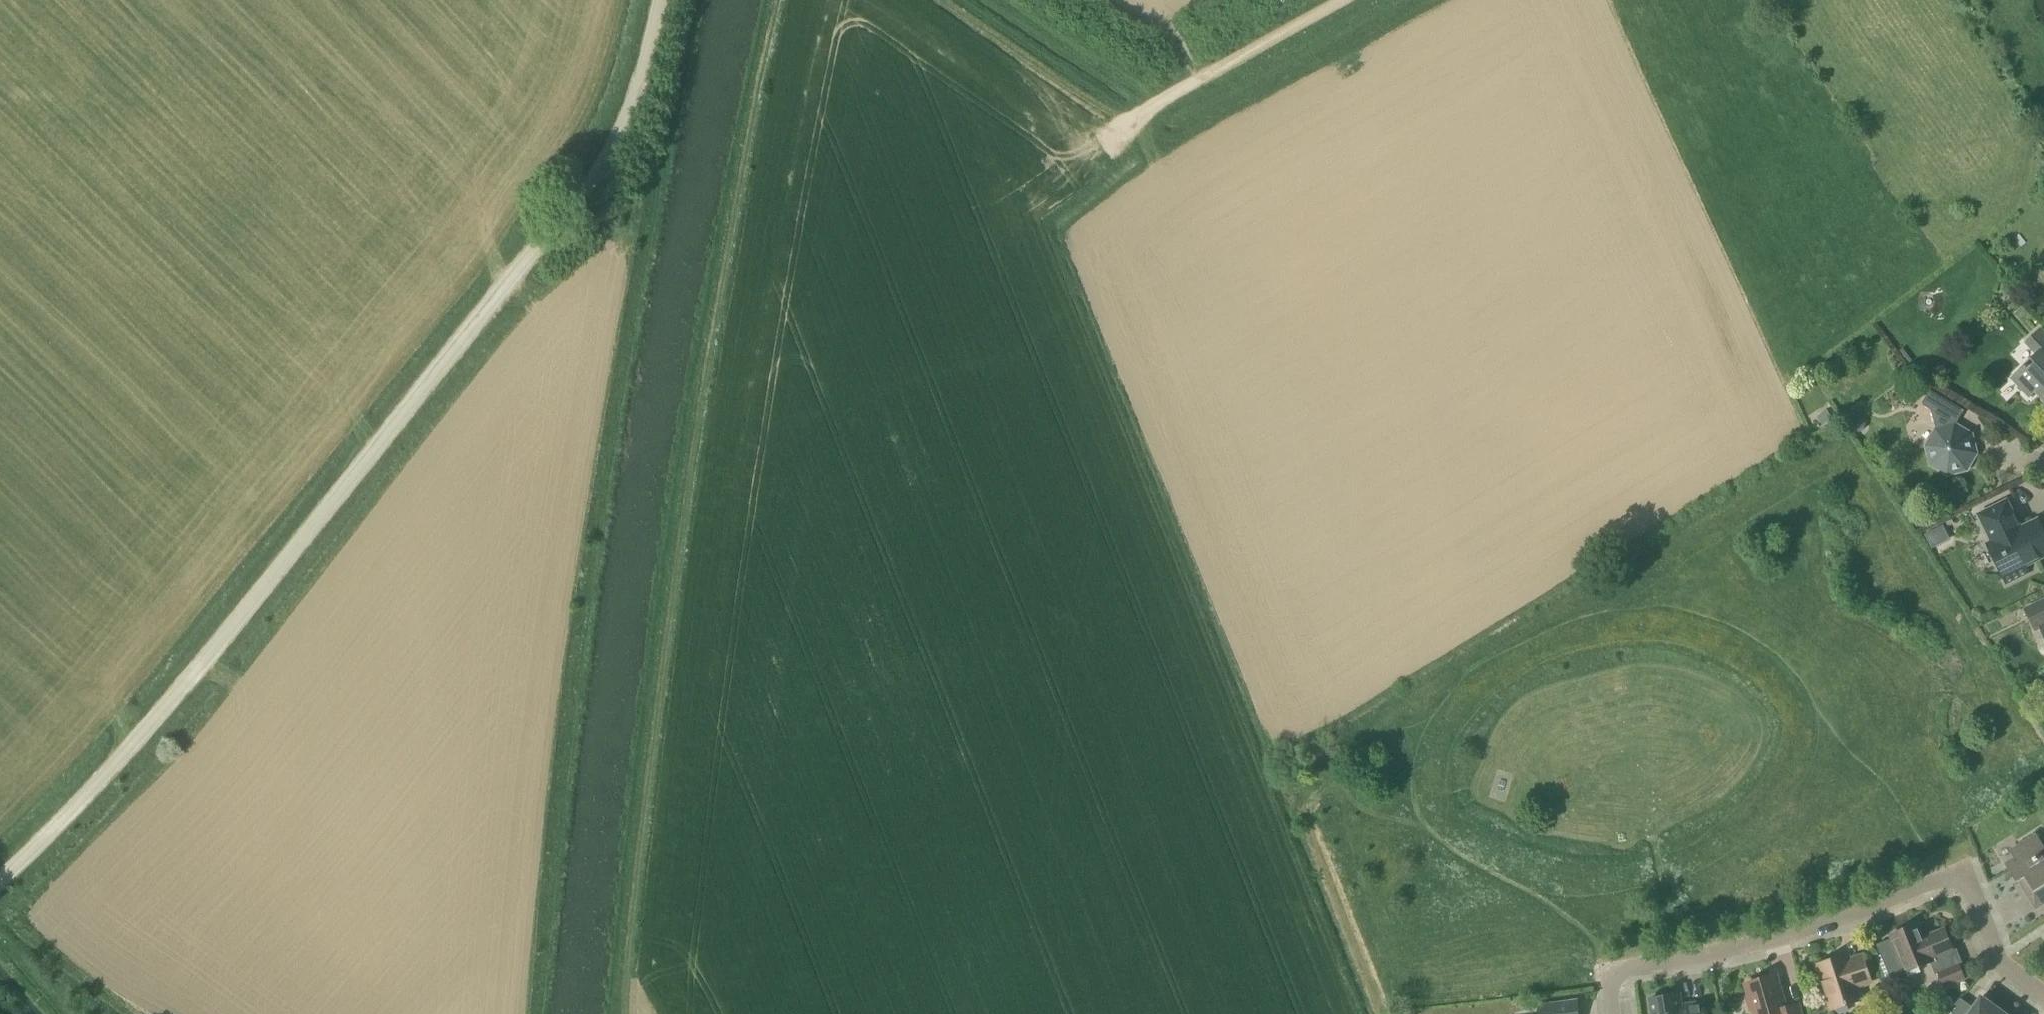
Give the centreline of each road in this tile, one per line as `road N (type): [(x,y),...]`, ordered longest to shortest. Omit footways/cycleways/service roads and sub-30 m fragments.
road 1 (unclassified): [(0,887),(145,739),(576,206),(630,121),(664,0)]
road 2 (residential): [(2043,999),(2024,985),(1971,888),(1958,878),(1799,938),(1621,978),(1622,1013)]
road 3 (track): [(1347,0),(1135,126)]

